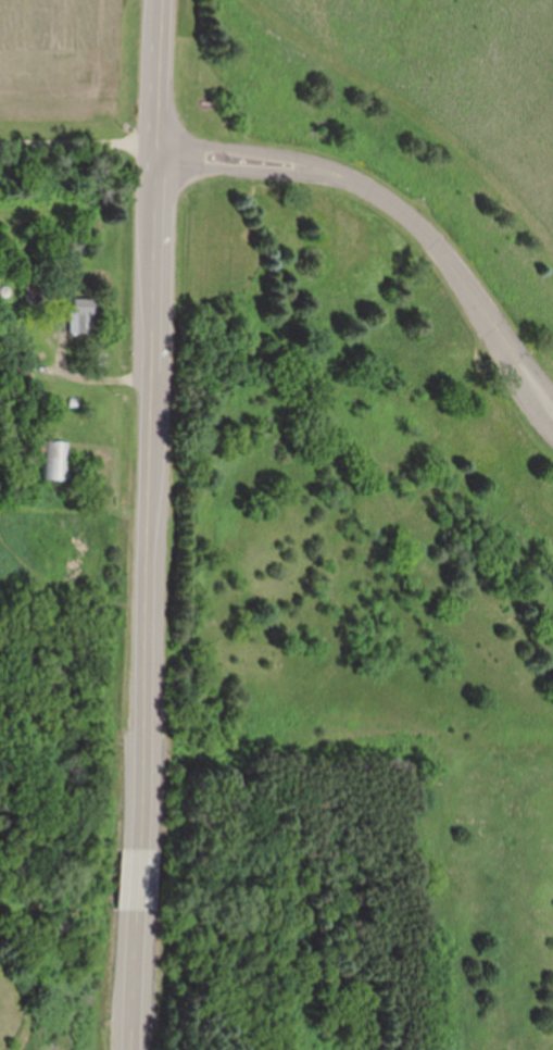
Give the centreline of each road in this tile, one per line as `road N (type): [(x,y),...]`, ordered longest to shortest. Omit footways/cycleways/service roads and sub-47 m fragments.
road 1 (secondary): [(161,148),(143,848)]
road 2 (residential): [(552,406),(426,232),(388,203),(348,180),(287,163),(161,148)]
road 3 (secondary): [(166,0),(161,148)]
road 4 (secondary): [(141,910),(135,1049)]

